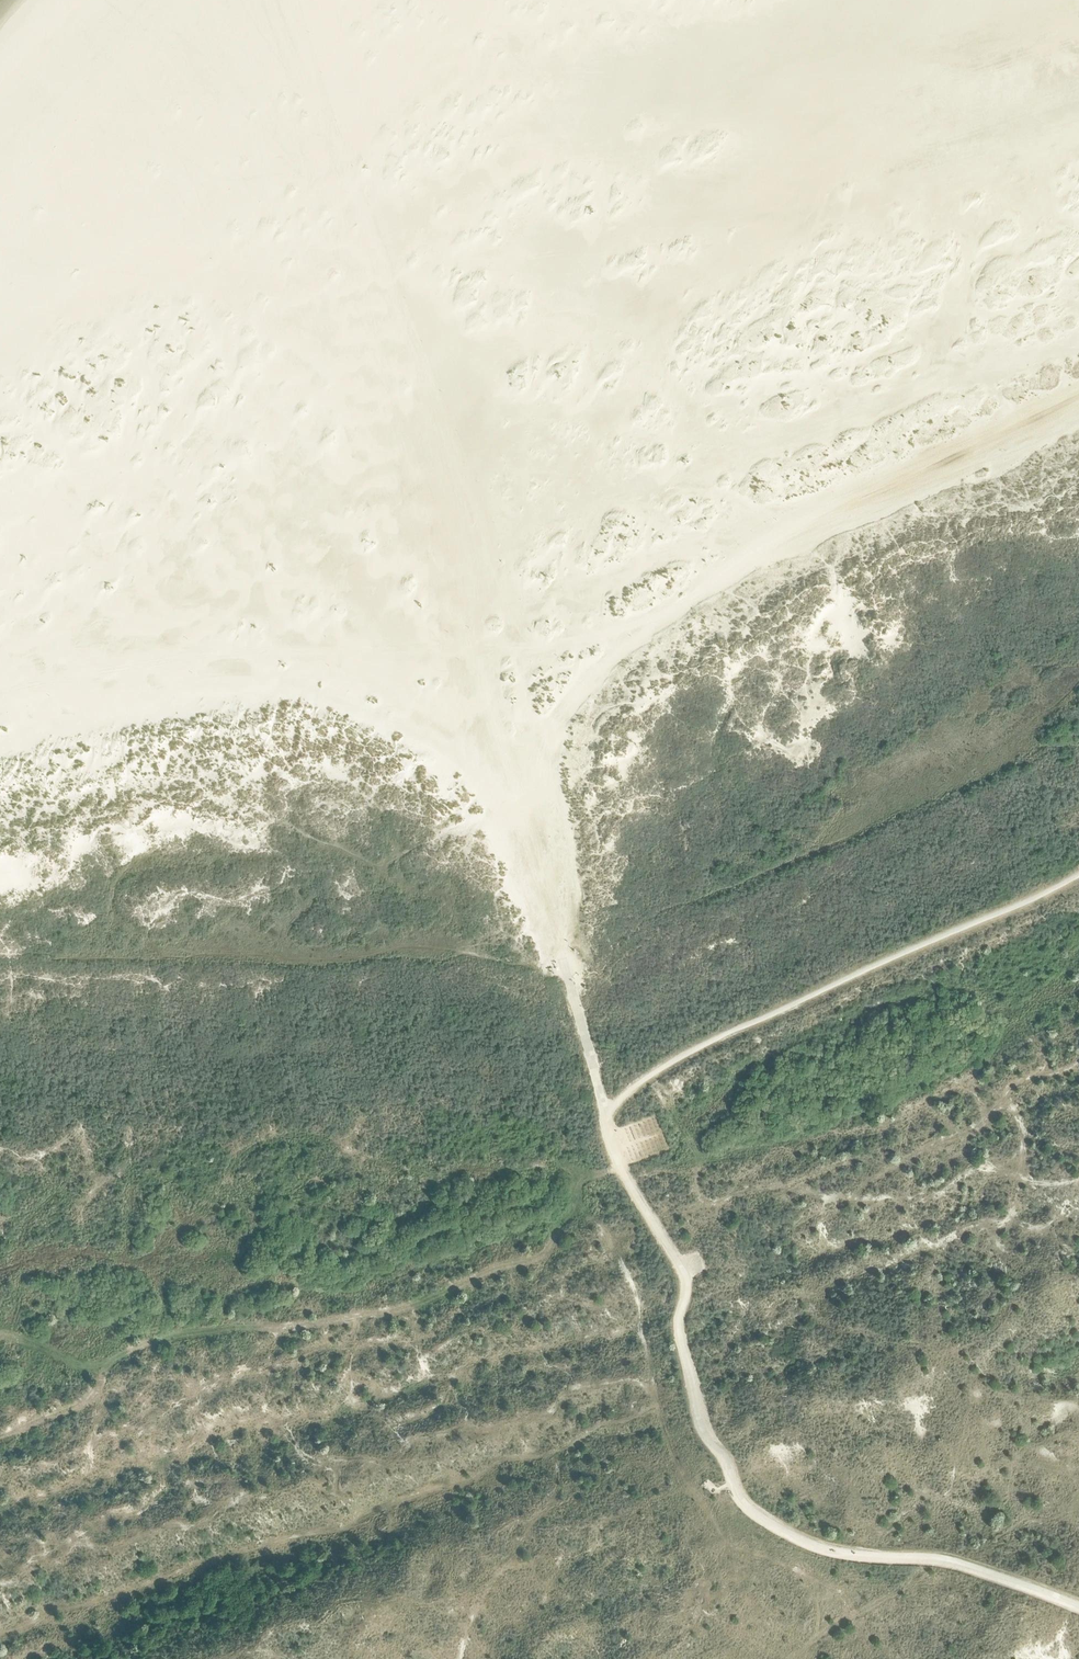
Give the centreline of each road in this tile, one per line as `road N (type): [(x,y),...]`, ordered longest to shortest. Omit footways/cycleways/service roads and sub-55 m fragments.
road 1 (track): [(0,1431),(88,1389),(138,1341),(366,1313),(547,1253),(572,1207),(576,1178),(620,1166)]

